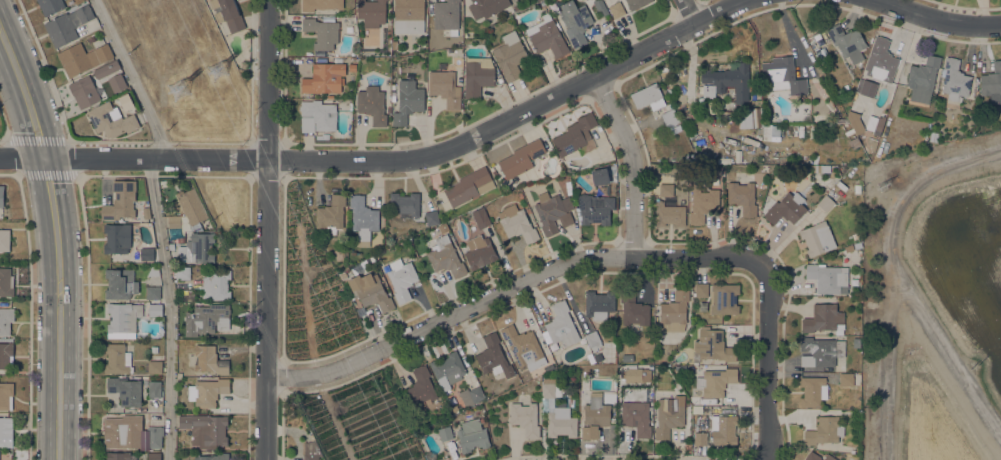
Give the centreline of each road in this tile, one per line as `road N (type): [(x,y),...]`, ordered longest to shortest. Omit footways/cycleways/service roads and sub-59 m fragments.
road 1 (tertiary): [(746,0),(470,142),(418,159),(0,158)]
road 2 (residential): [(767,271),(748,257),(573,259),(326,373),(265,377)]
road 3 (residential): [(264,459),(272,0)]
road 4 (primary): [(59,459),(57,241)]
road 5 (residential): [(767,271),(771,429),(762,459)]
road 6 (residential): [(635,257),(634,159),(599,76)]
road 7 (tertiary): [(1000,23),(977,29),(879,0)]

